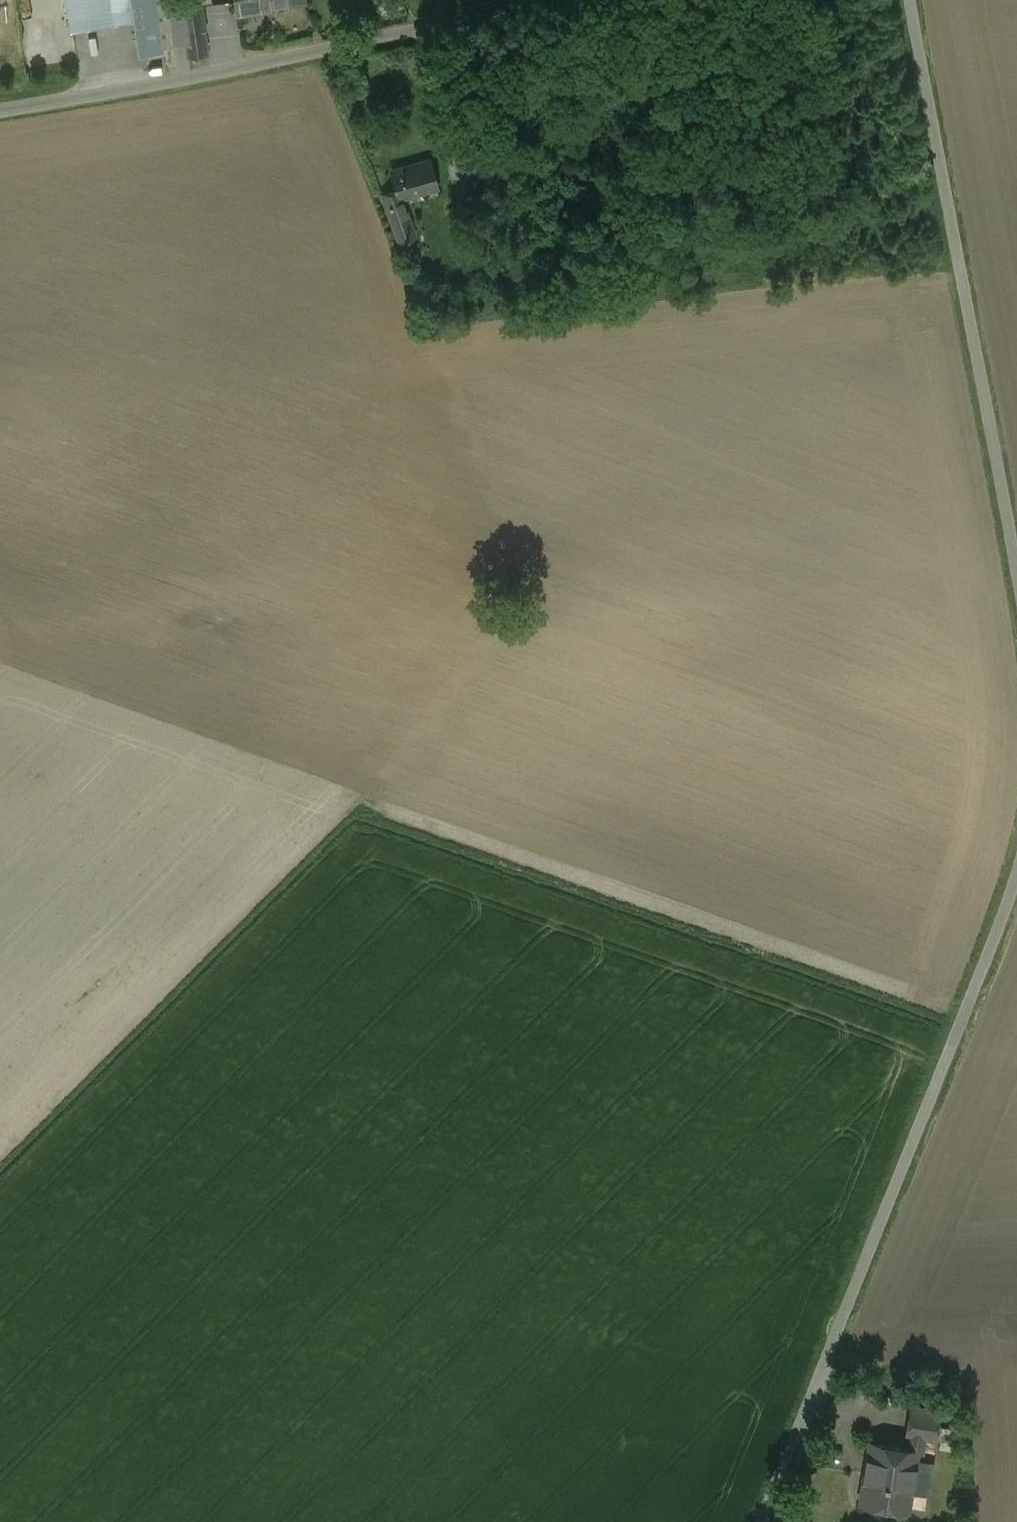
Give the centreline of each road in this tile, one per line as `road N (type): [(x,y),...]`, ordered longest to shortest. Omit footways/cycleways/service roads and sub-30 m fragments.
road 1 (unclassified): [(765,1521),(1016,873)]
road 2 (unclassified): [(1016,574),(910,0)]
road 3 (unclassified): [(0,108),(321,53),(550,0)]

